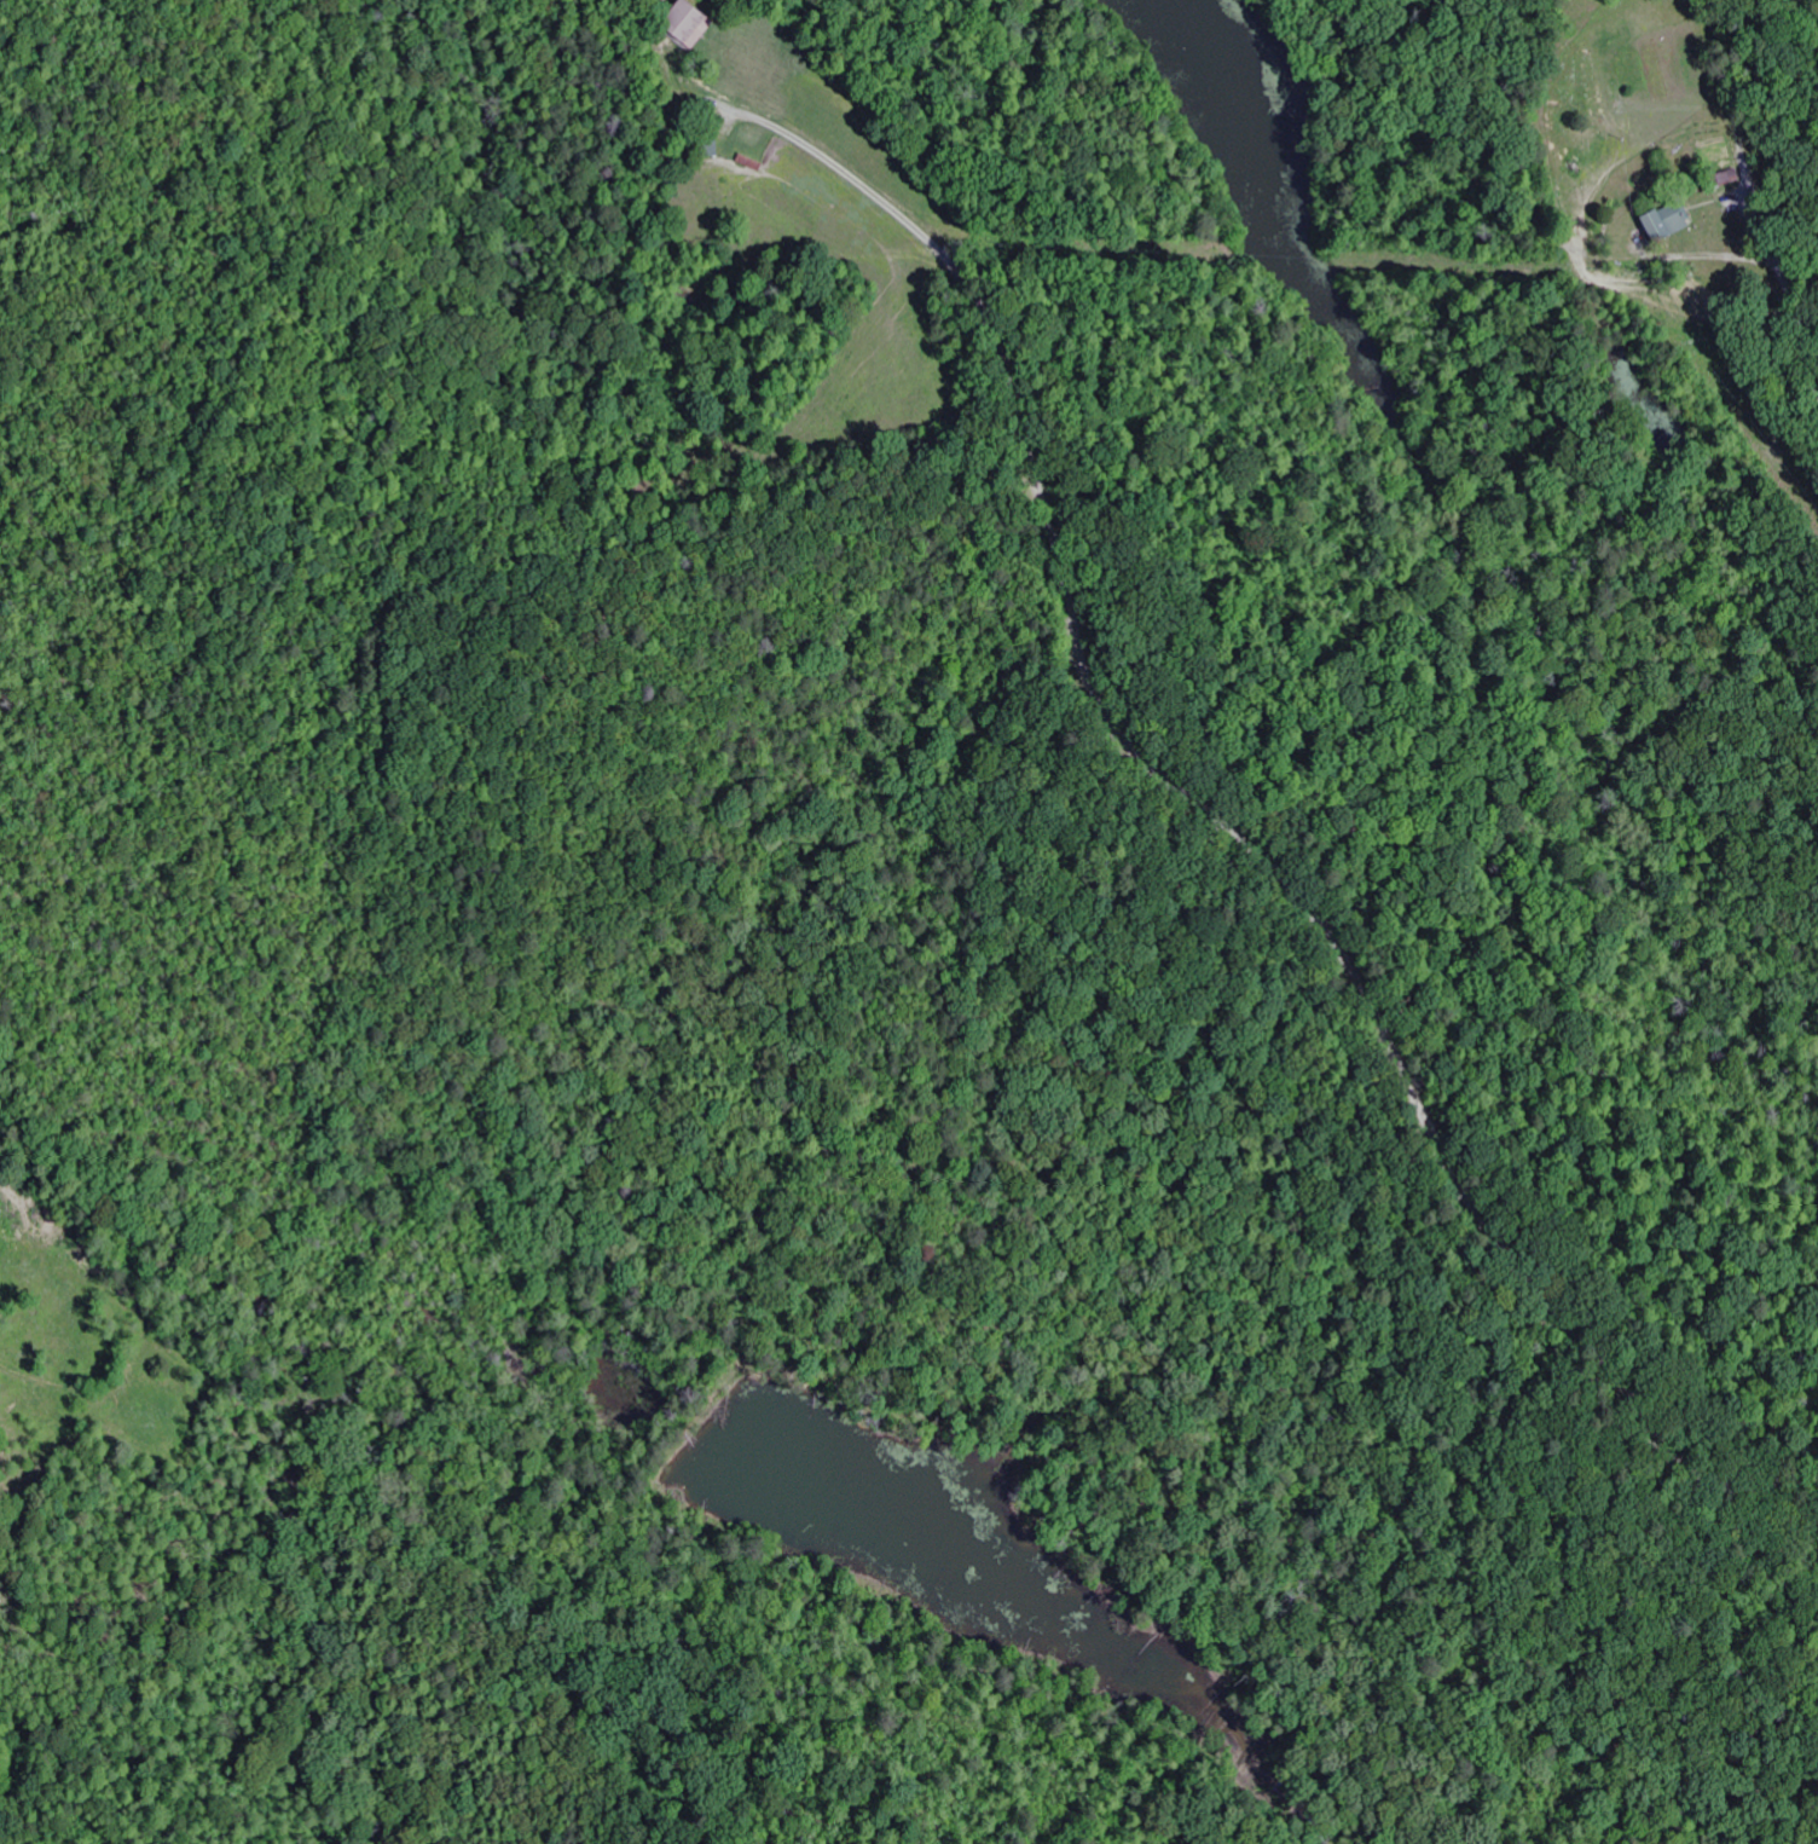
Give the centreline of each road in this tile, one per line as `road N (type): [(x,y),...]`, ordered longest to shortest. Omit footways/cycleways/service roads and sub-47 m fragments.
road 1 (residential): [(1817,1479),(1733,1478),(1687,1462),(1486,1221),(1362,973),(1257,846),(1160,782),(1101,705),(1013,398),(959,288),(865,191),(765,127)]
road 2 (residential): [(1817,381),(1749,183)]

